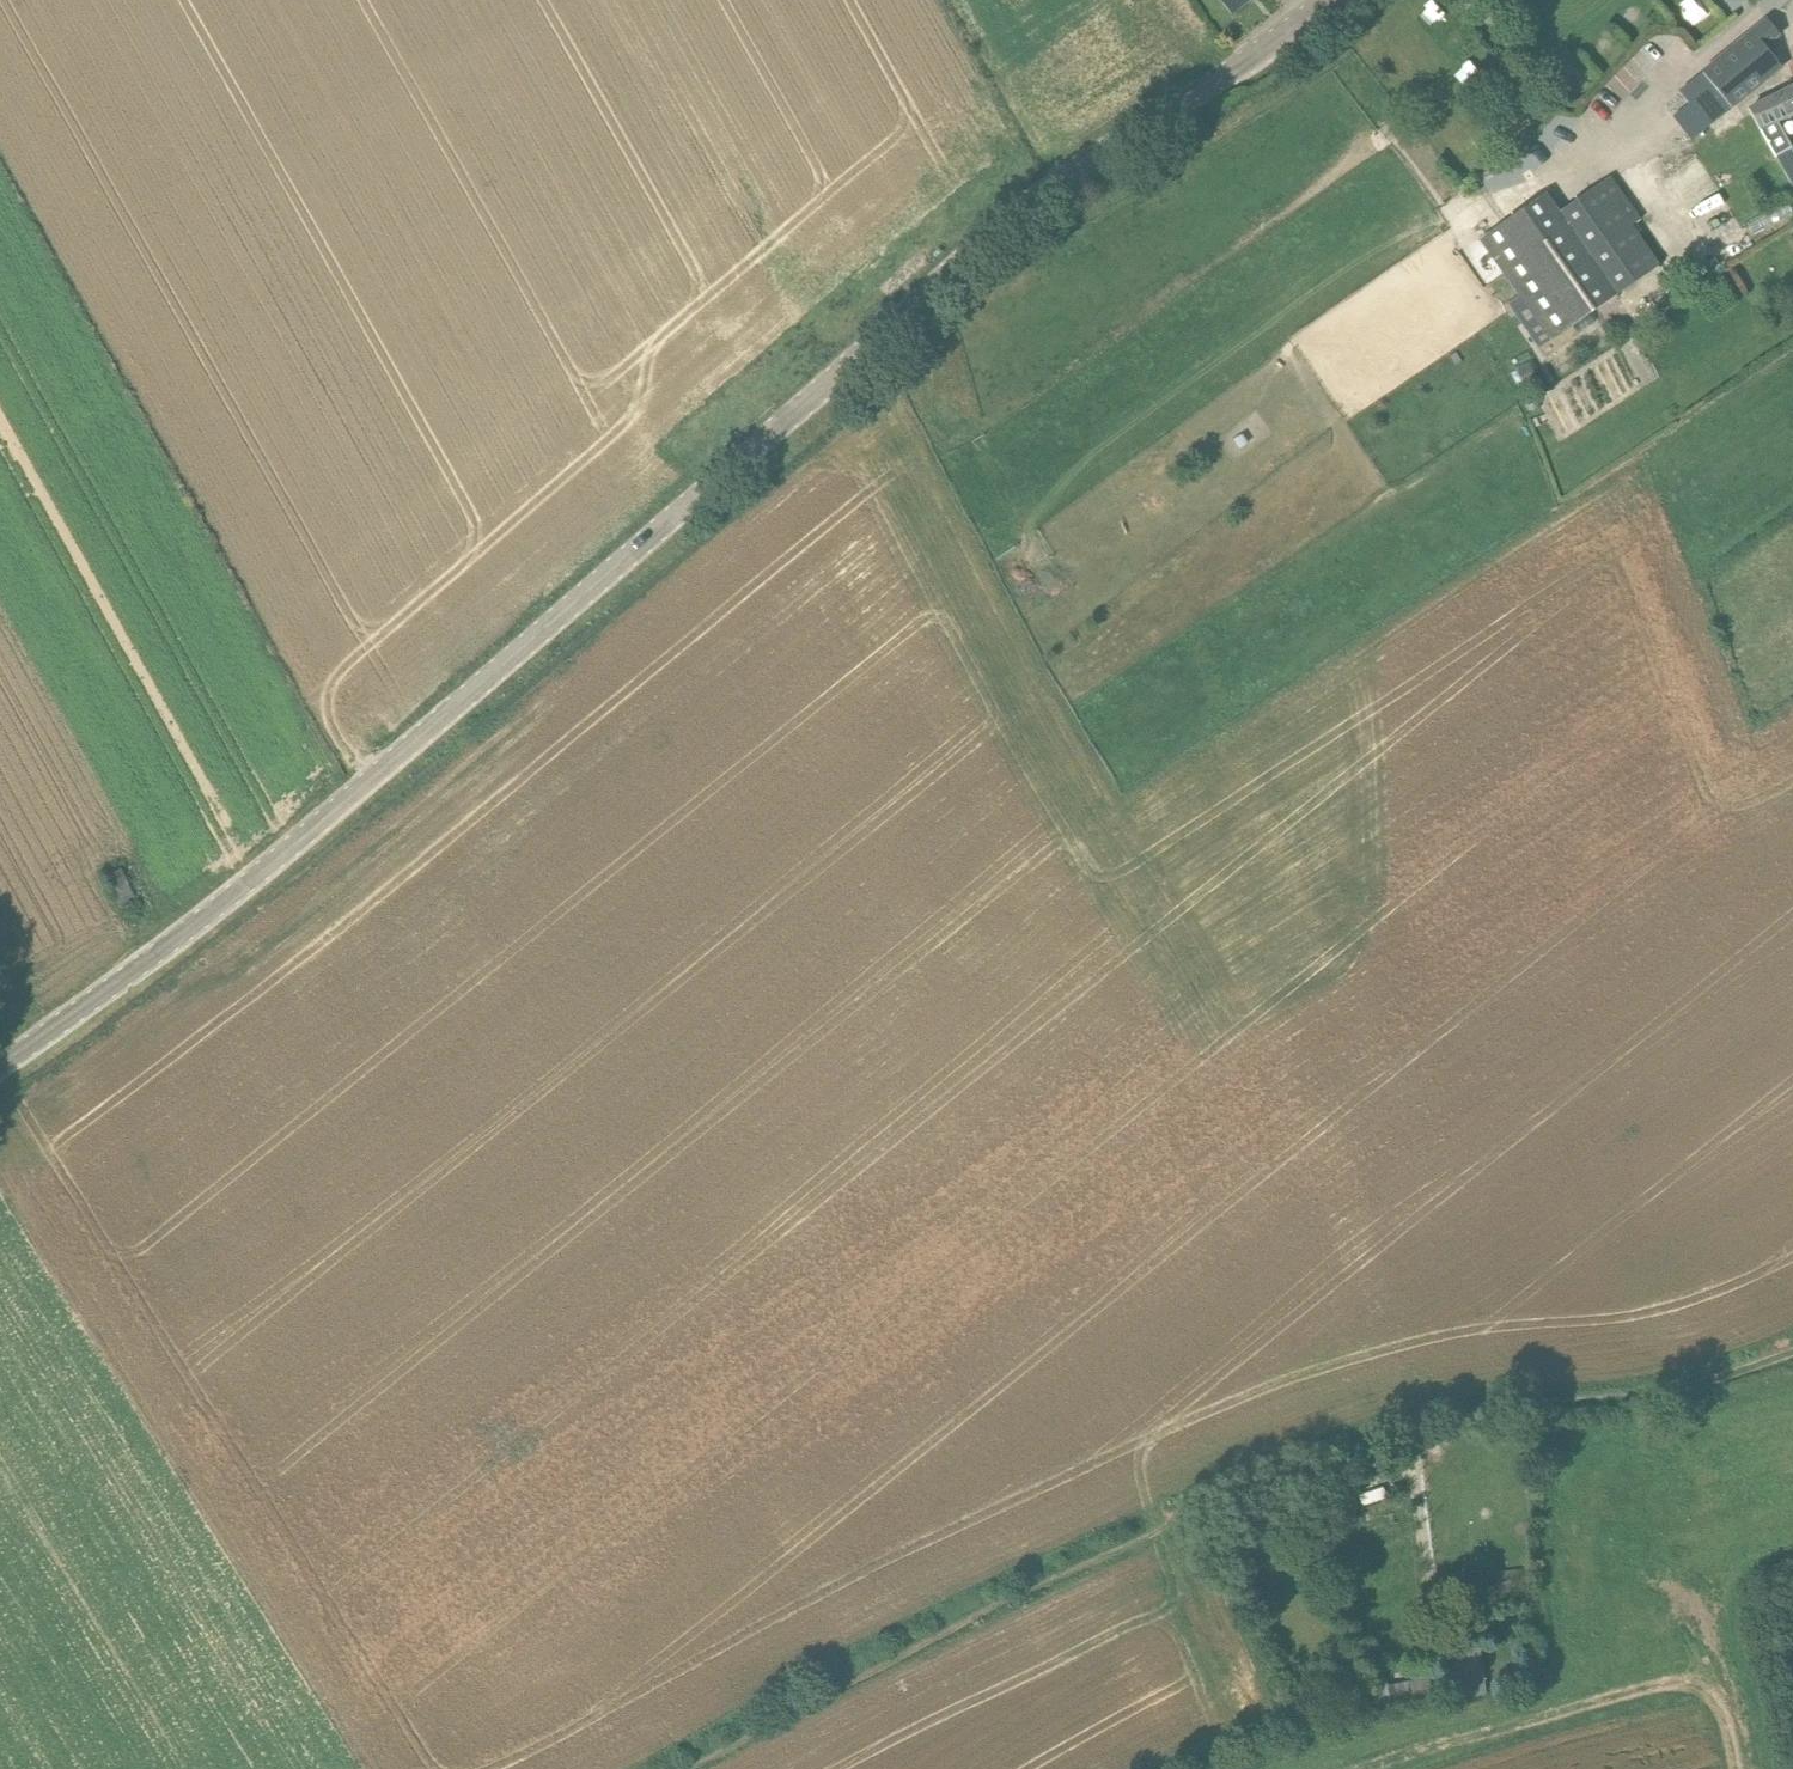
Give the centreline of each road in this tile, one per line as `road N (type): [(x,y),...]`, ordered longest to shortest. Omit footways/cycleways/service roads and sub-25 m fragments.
road 1 (unclassified): [(0,1065),(264,870),(1025,205),(1325,0)]
road 2 (track): [(1131,1541),(1451,1409),(1632,1399),(1792,1352)]

